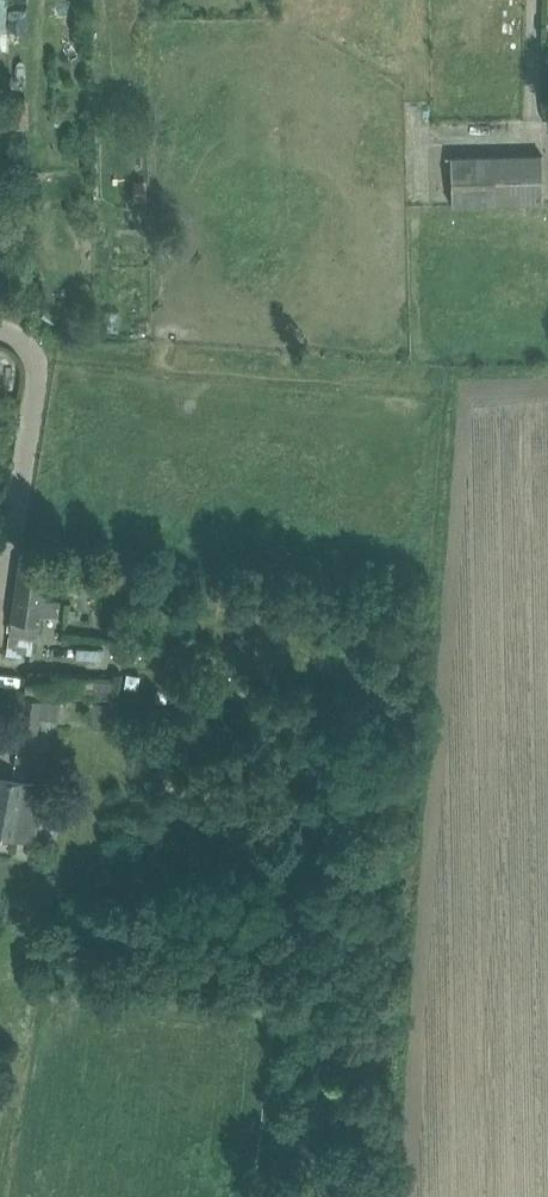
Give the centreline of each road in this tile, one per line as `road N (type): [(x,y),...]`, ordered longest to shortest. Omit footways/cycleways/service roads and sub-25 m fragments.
road 1 (residential): [(0,625),(37,393),(24,351),(0,336)]

